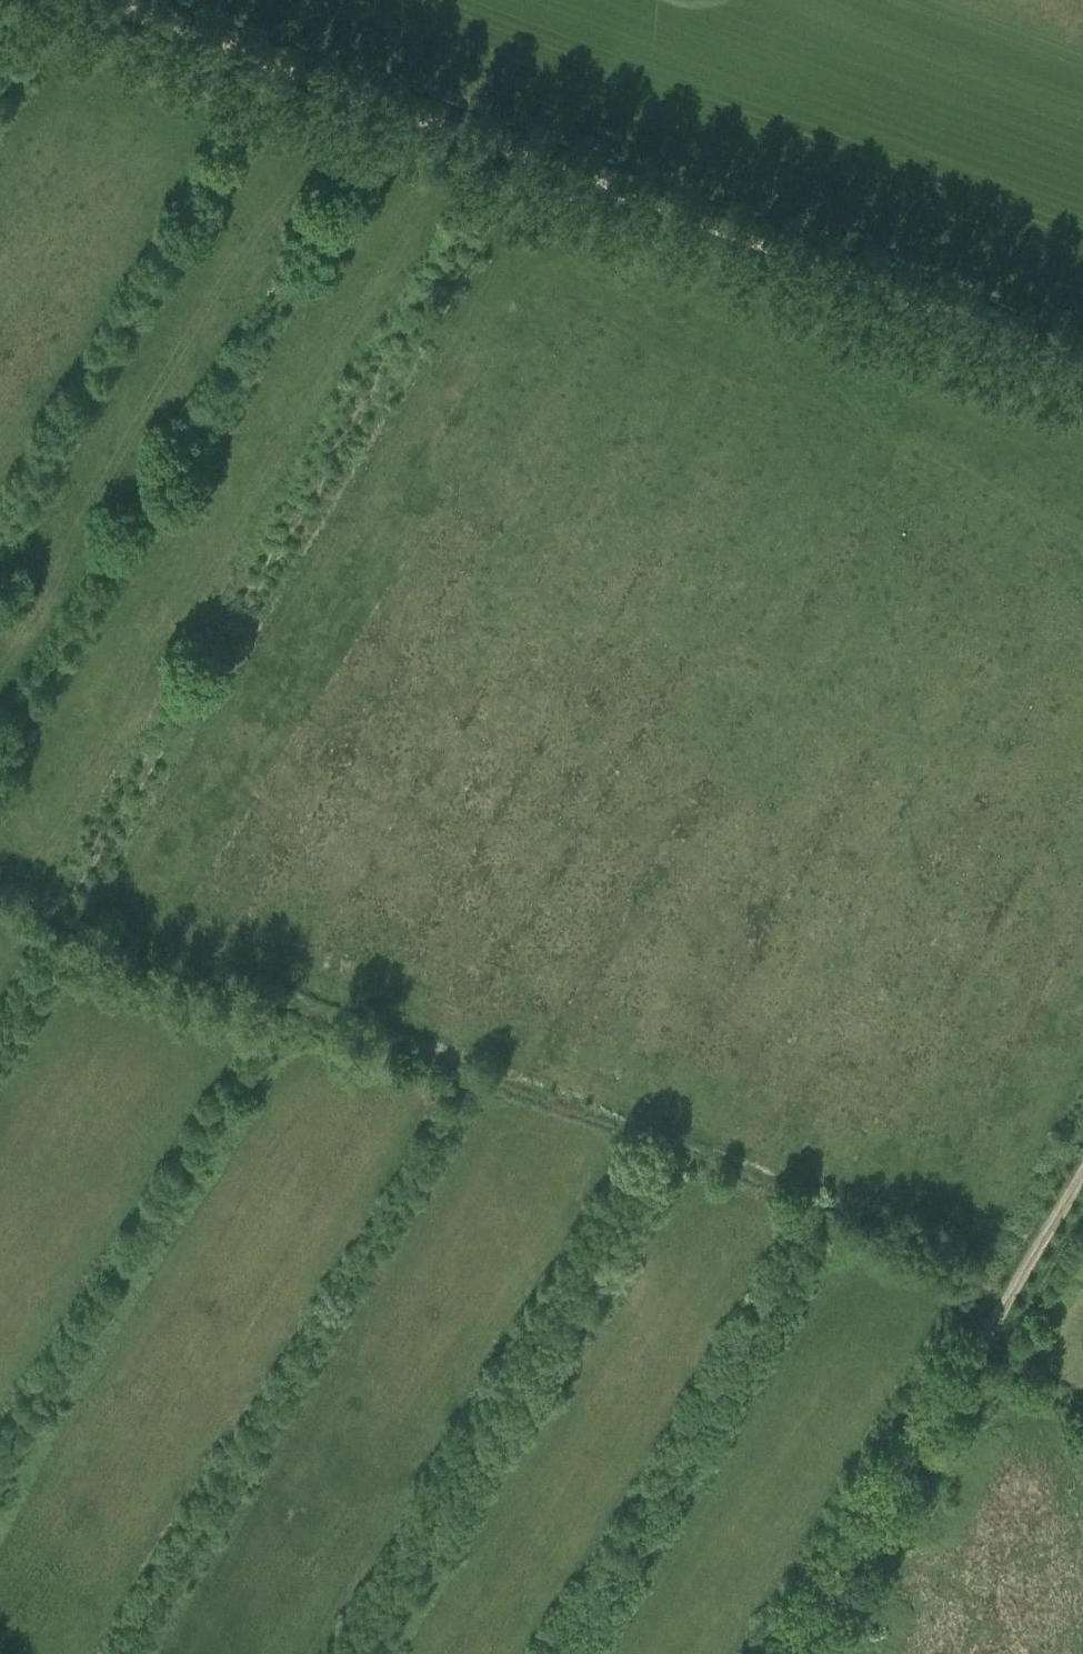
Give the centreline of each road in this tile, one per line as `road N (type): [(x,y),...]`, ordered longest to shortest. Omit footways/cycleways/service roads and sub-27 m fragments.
road 1 (track): [(102,0),(1082,362)]
road 2 (track): [(1082,1171),(792,1653)]

